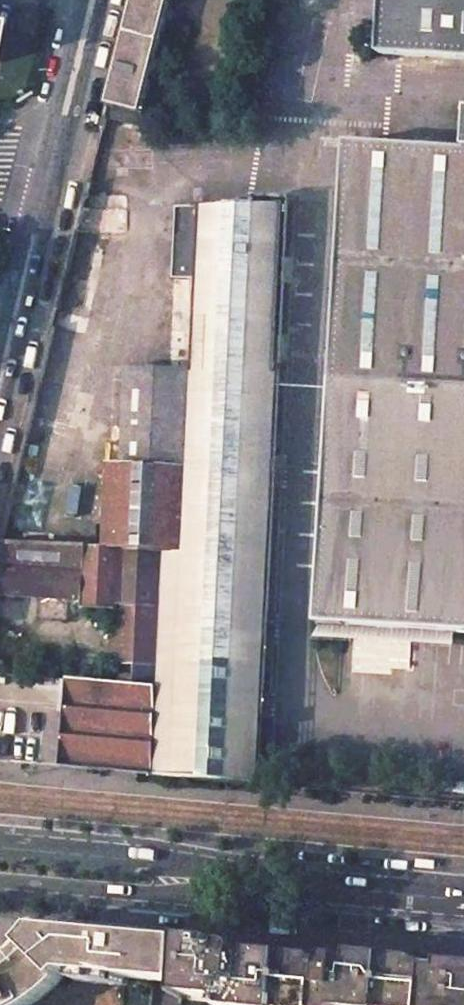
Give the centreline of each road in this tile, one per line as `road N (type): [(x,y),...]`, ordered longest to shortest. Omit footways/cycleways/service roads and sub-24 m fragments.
road 1 (tertiary): [(284,882),(0,848)]
road 2 (tertiary): [(0,883),(173,898),(284,882)]
road 3 (tertiary): [(0,379),(50,173)]
road 4 (tertiary): [(284,882),(463,899)]
road 5 (tertiary): [(50,173),(92,0)]

